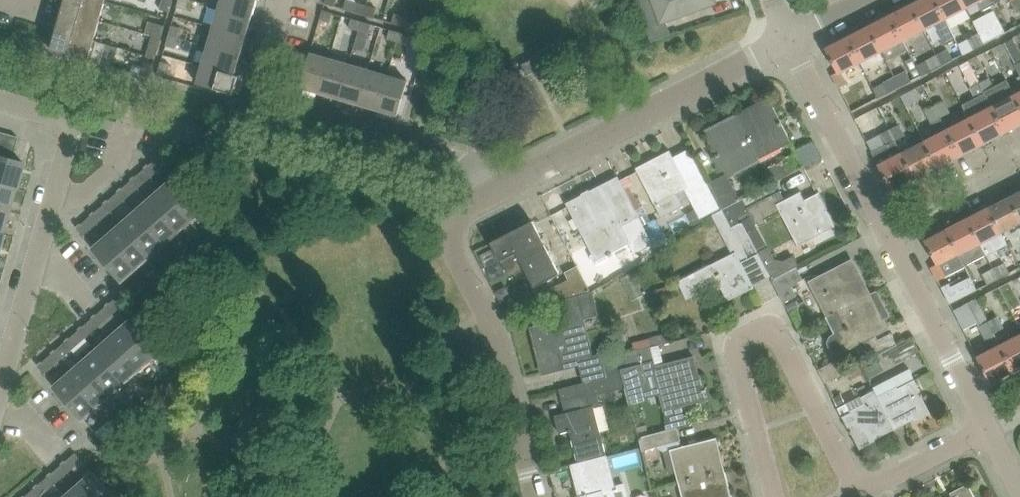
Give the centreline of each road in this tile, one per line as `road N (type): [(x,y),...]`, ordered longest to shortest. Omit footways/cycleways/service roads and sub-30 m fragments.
road 1 (unclassified): [(864,490),(781,341),(763,330),(742,341),(739,352),(773,496)]
road 2 (unclassified): [(497,187),(428,149),(267,99),(291,0)]
road 3 (unclassified): [(497,187),(789,36)]
road 4 (residential): [(536,496),(487,314),(453,241)]
road 5 (unclassified): [(988,431),(887,231)]
road 6 (unclassified): [(887,231),(789,36)]
road 7 (residential): [(887,231),(1002,175),(1019,153)]
road 8 (unclassified): [(988,431),(864,490)]
road 9 (unclassified): [(34,263),(0,383)]

